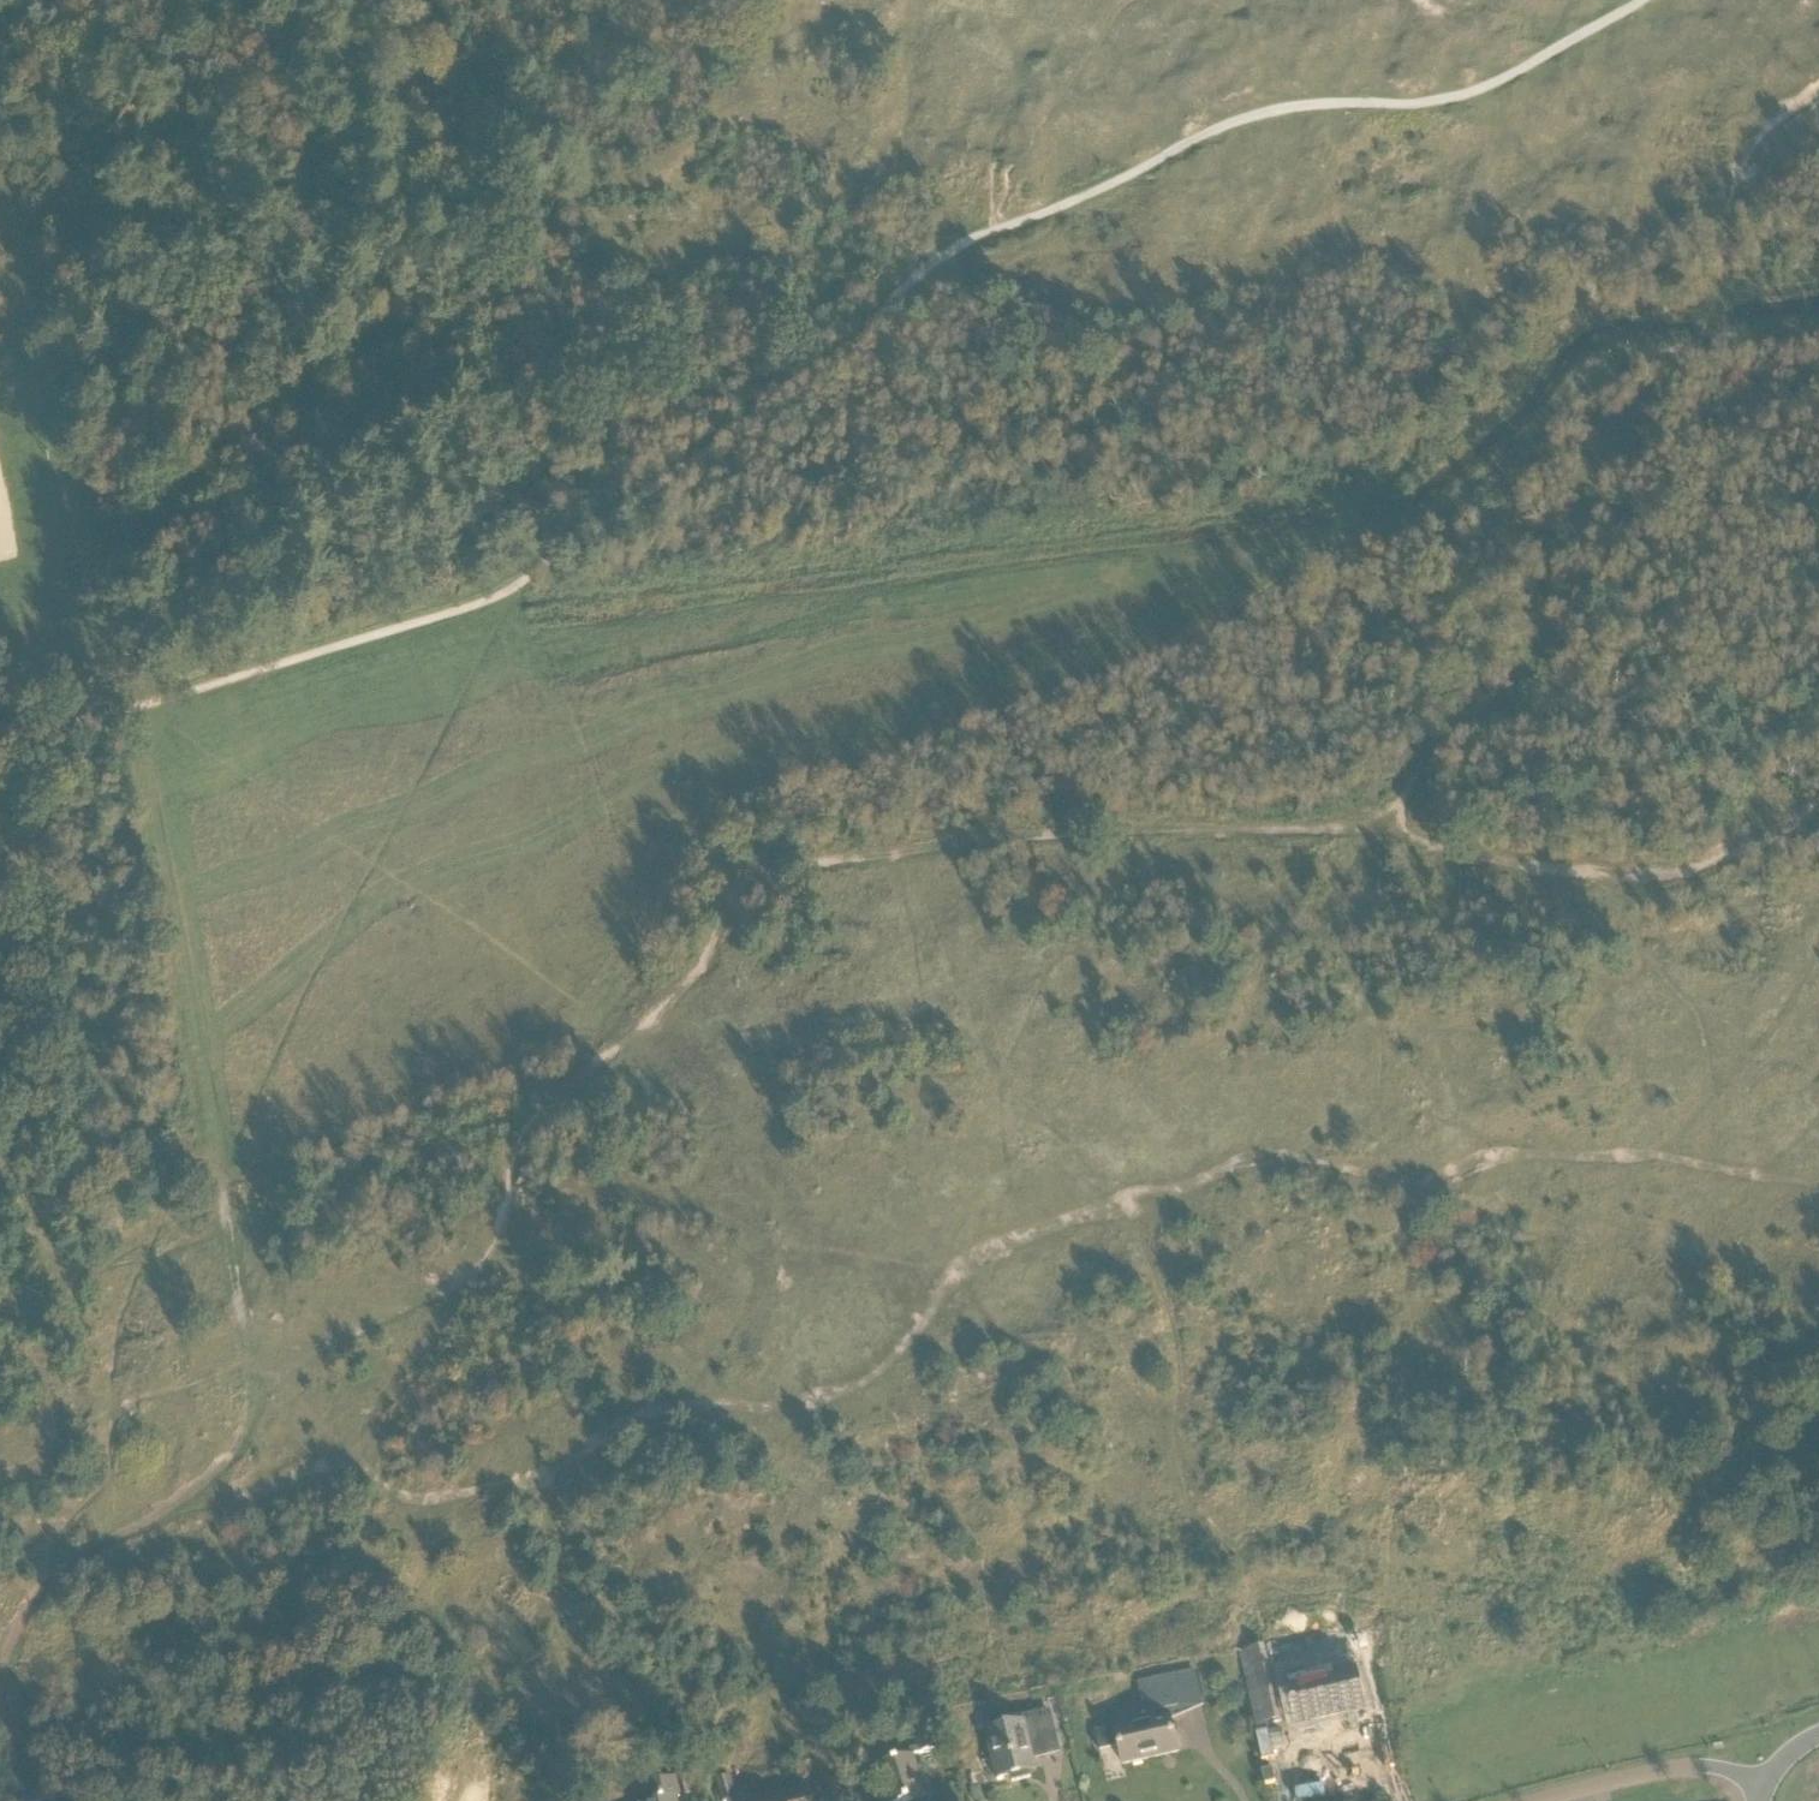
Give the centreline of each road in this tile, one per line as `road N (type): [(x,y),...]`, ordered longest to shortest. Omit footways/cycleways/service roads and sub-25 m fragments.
road 1 (track): [(212,1171),(129,707)]
road 2 (track): [(24,350),(94,640),(129,707)]
road 3 (residential): [(1544,1800),(1678,1771),(1765,1788)]

